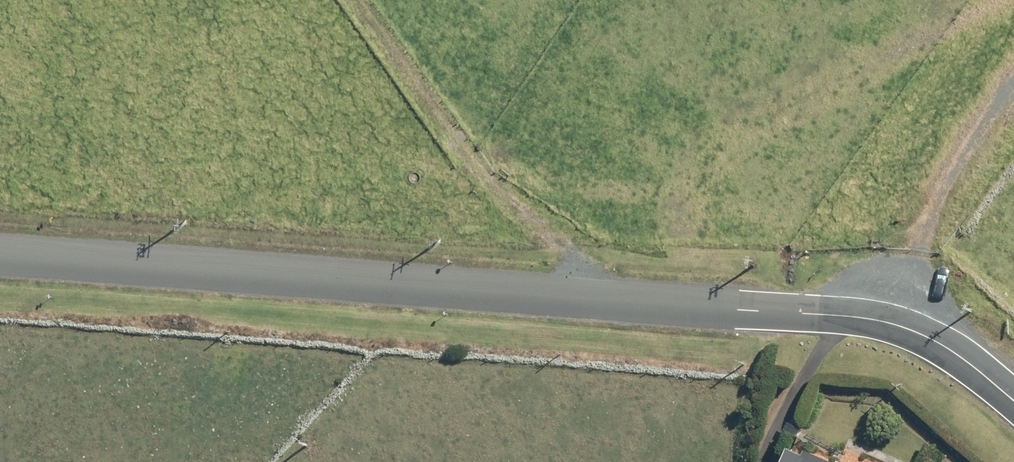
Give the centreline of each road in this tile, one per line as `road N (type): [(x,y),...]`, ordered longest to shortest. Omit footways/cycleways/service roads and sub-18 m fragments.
road 1 (unclassified): [(0,255),(857,316),(950,349),(1013,401)]
road 2 (track): [(599,297),(541,245),(458,147),(355,0)]
road 3 (track): [(1013,65),(962,137),(889,322)]

